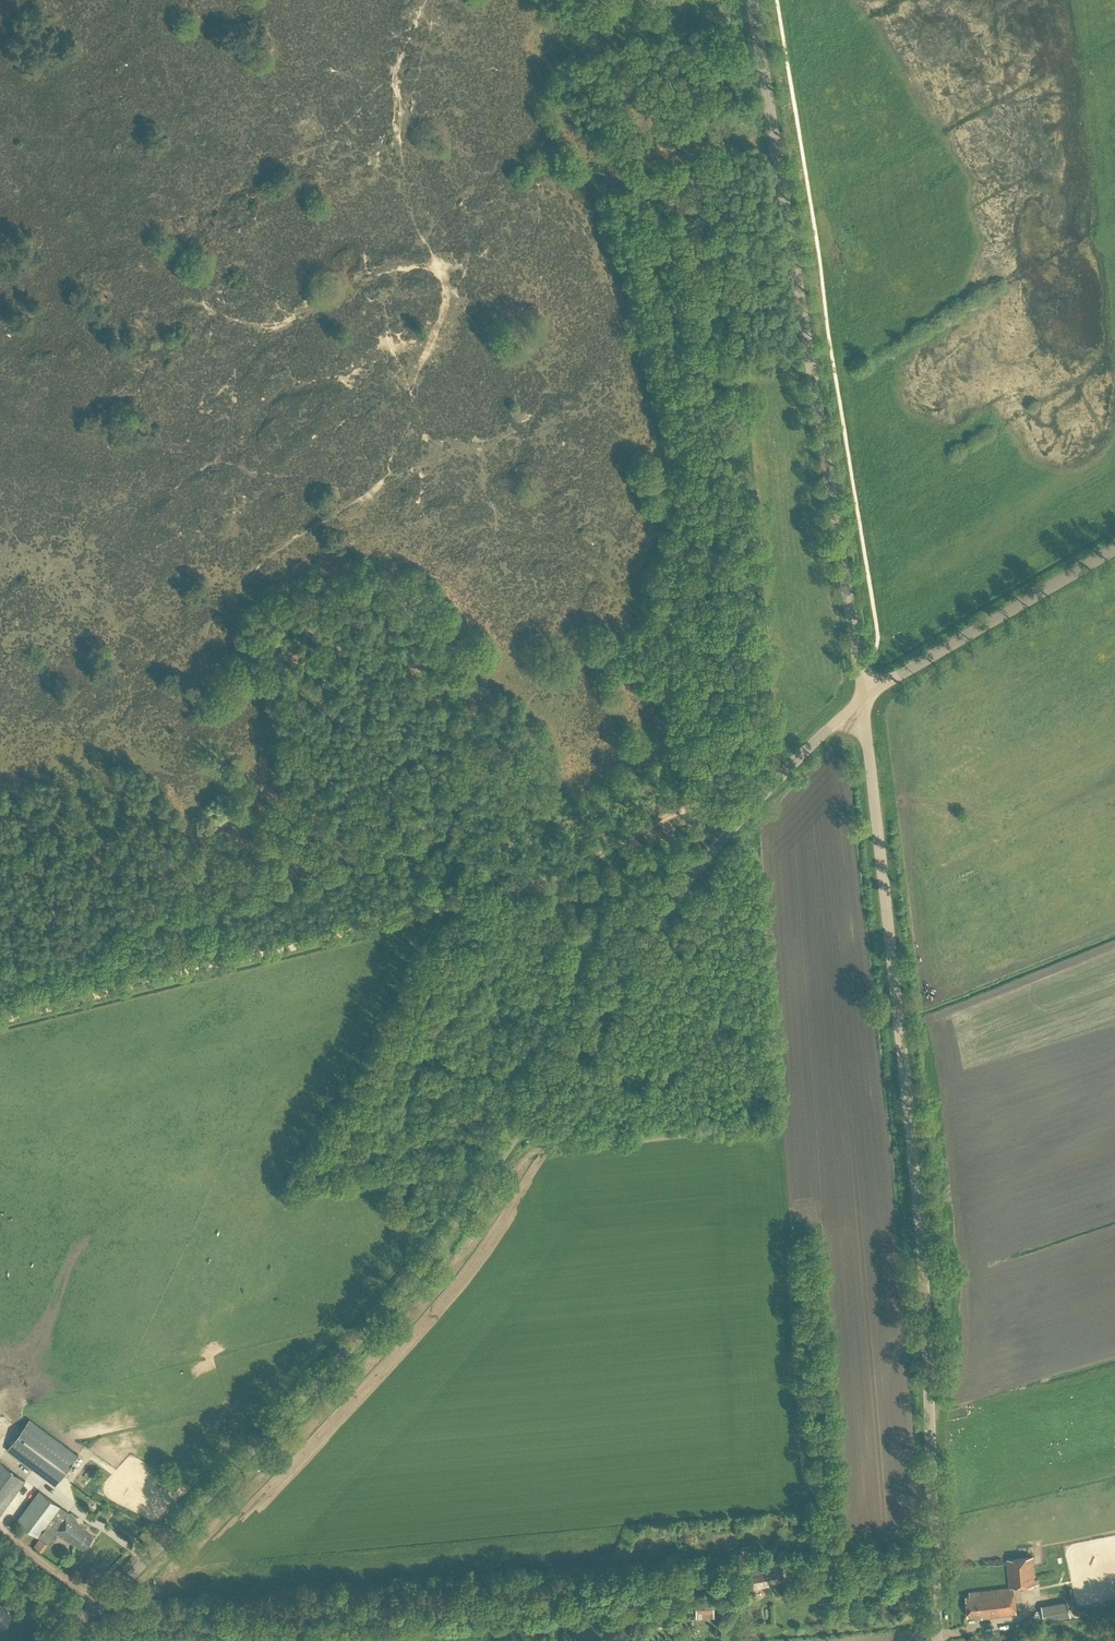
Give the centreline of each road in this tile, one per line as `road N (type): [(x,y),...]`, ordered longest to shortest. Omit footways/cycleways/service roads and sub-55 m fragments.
road 1 (tertiary): [(66,1640),(425,1264),(672,902),(791,763),(863,698)]
road 2 (tertiary): [(936,1640),(915,1186),(863,698)]
road 3 (track): [(0,1020),(558,875),(677,812),(742,816)]
road 4 (tertiary): [(863,698),(752,0)]
road 5 (tertiary): [(863,698),(1114,549)]

